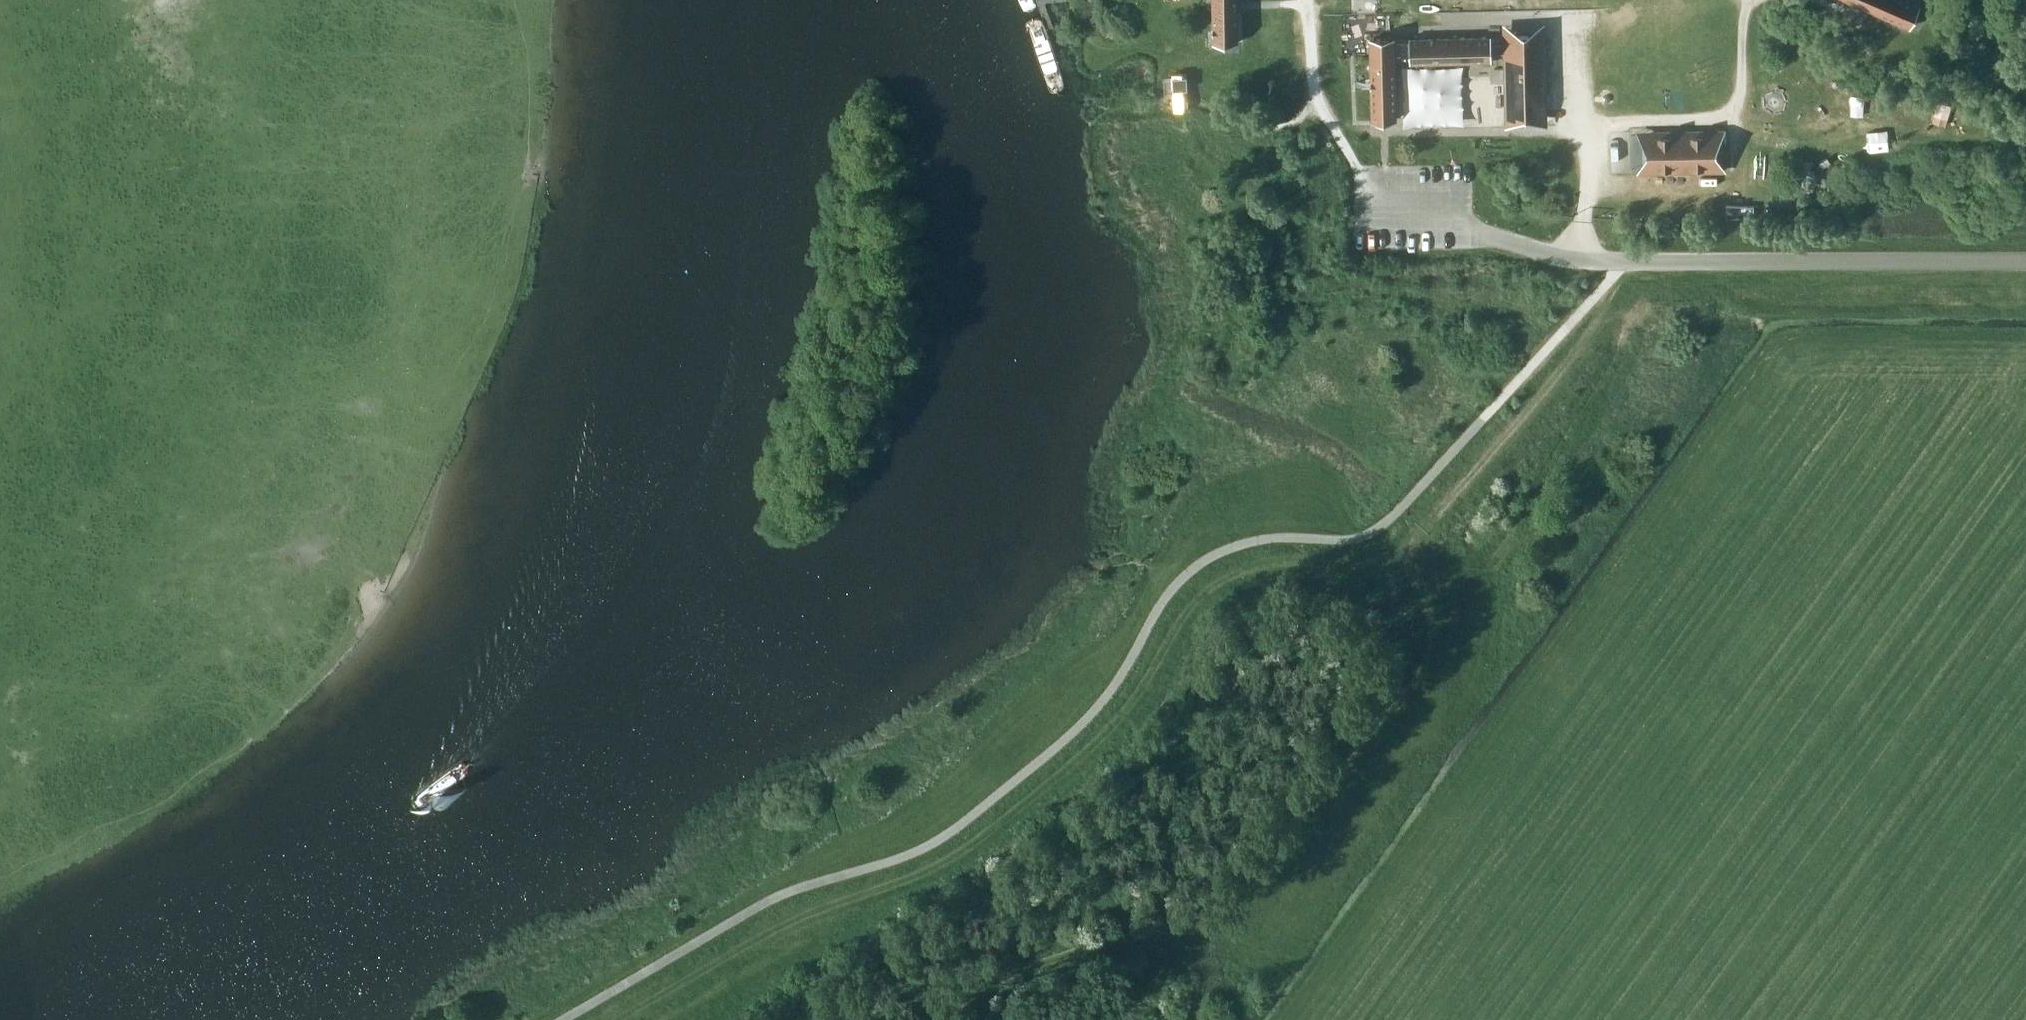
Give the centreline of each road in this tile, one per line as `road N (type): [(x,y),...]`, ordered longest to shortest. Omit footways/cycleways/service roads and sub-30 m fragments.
road 1 (unclassified): [(2025,260),(1579,260),(1485,234)]

